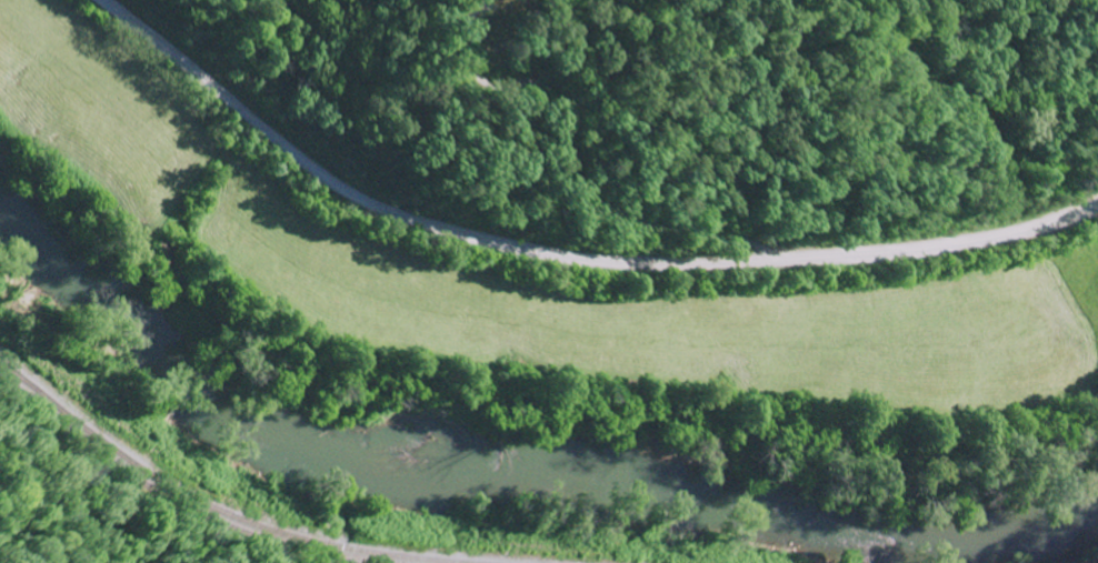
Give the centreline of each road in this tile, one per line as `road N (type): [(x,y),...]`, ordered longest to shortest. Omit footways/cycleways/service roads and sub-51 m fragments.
road 1 (residential): [(1097,200),(1002,234),(827,255),(622,258),(496,240),(396,210),(340,183),(105,0)]
road 2 (residential): [(768,257),(749,241),(623,215),(590,200),(565,147),(552,92),(532,83),(493,84),(471,66),(467,31),(489,11)]
road 3 (residential): [(144,562),(0,471)]

